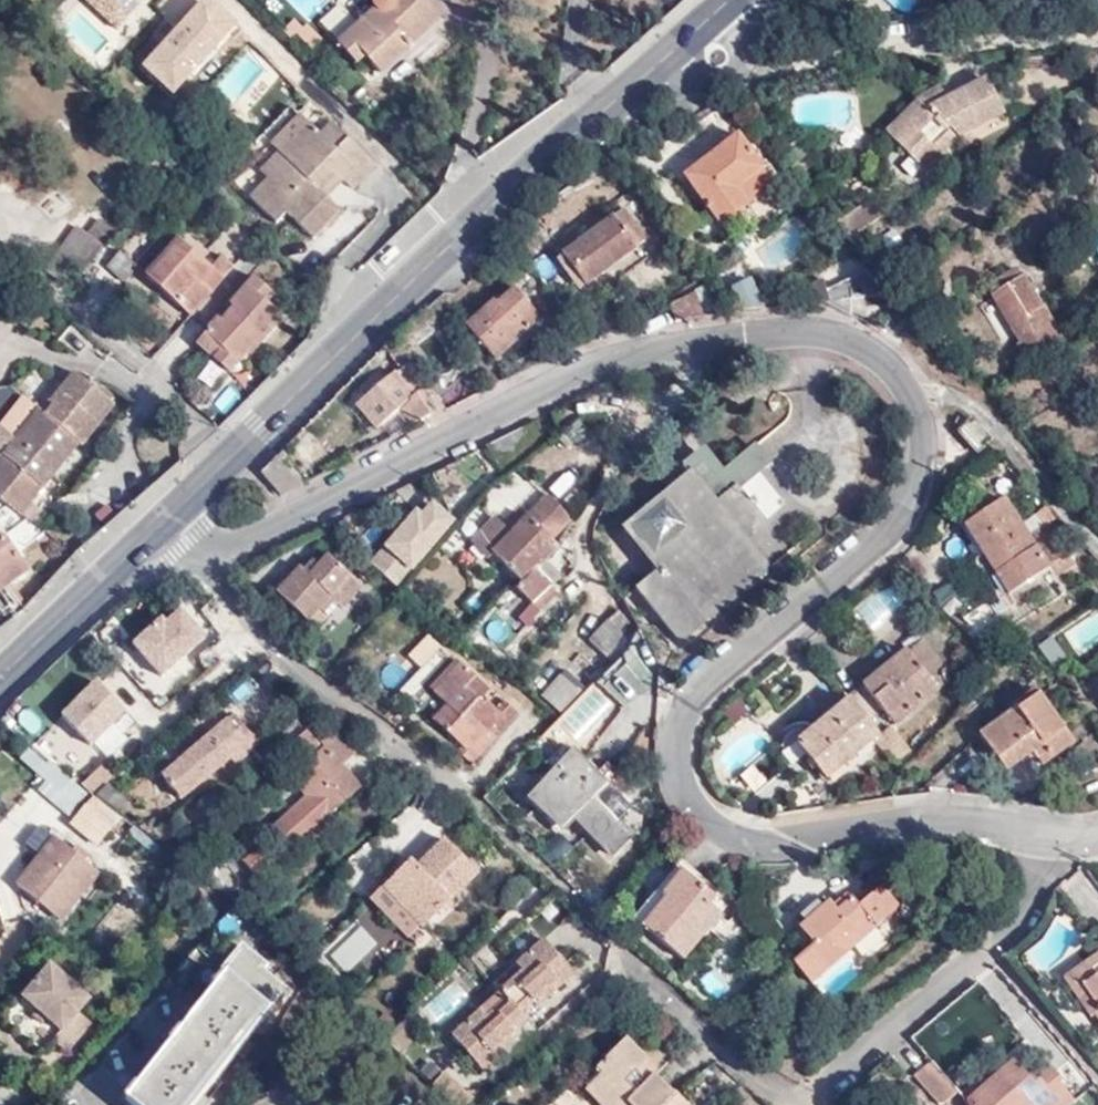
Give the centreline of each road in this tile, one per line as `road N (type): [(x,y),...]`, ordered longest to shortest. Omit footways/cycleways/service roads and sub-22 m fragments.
road 1 (residential): [(160,523),(196,548),(247,539),(564,381),(646,351),(780,336),(857,347),(902,388),(918,425),(920,477),(911,506),(881,543),(706,684),(676,741),(678,786),(702,819),(744,842),(784,844),(913,819),(1044,836)]
road 2 (primary): [(724,0),(434,260),(160,523)]
road 3 (residential): [(1044,836),(1030,897),(1014,924),(805,1097),(762,1085),(618,958)]
road 4 (primary): [(160,523),(0,676)]

